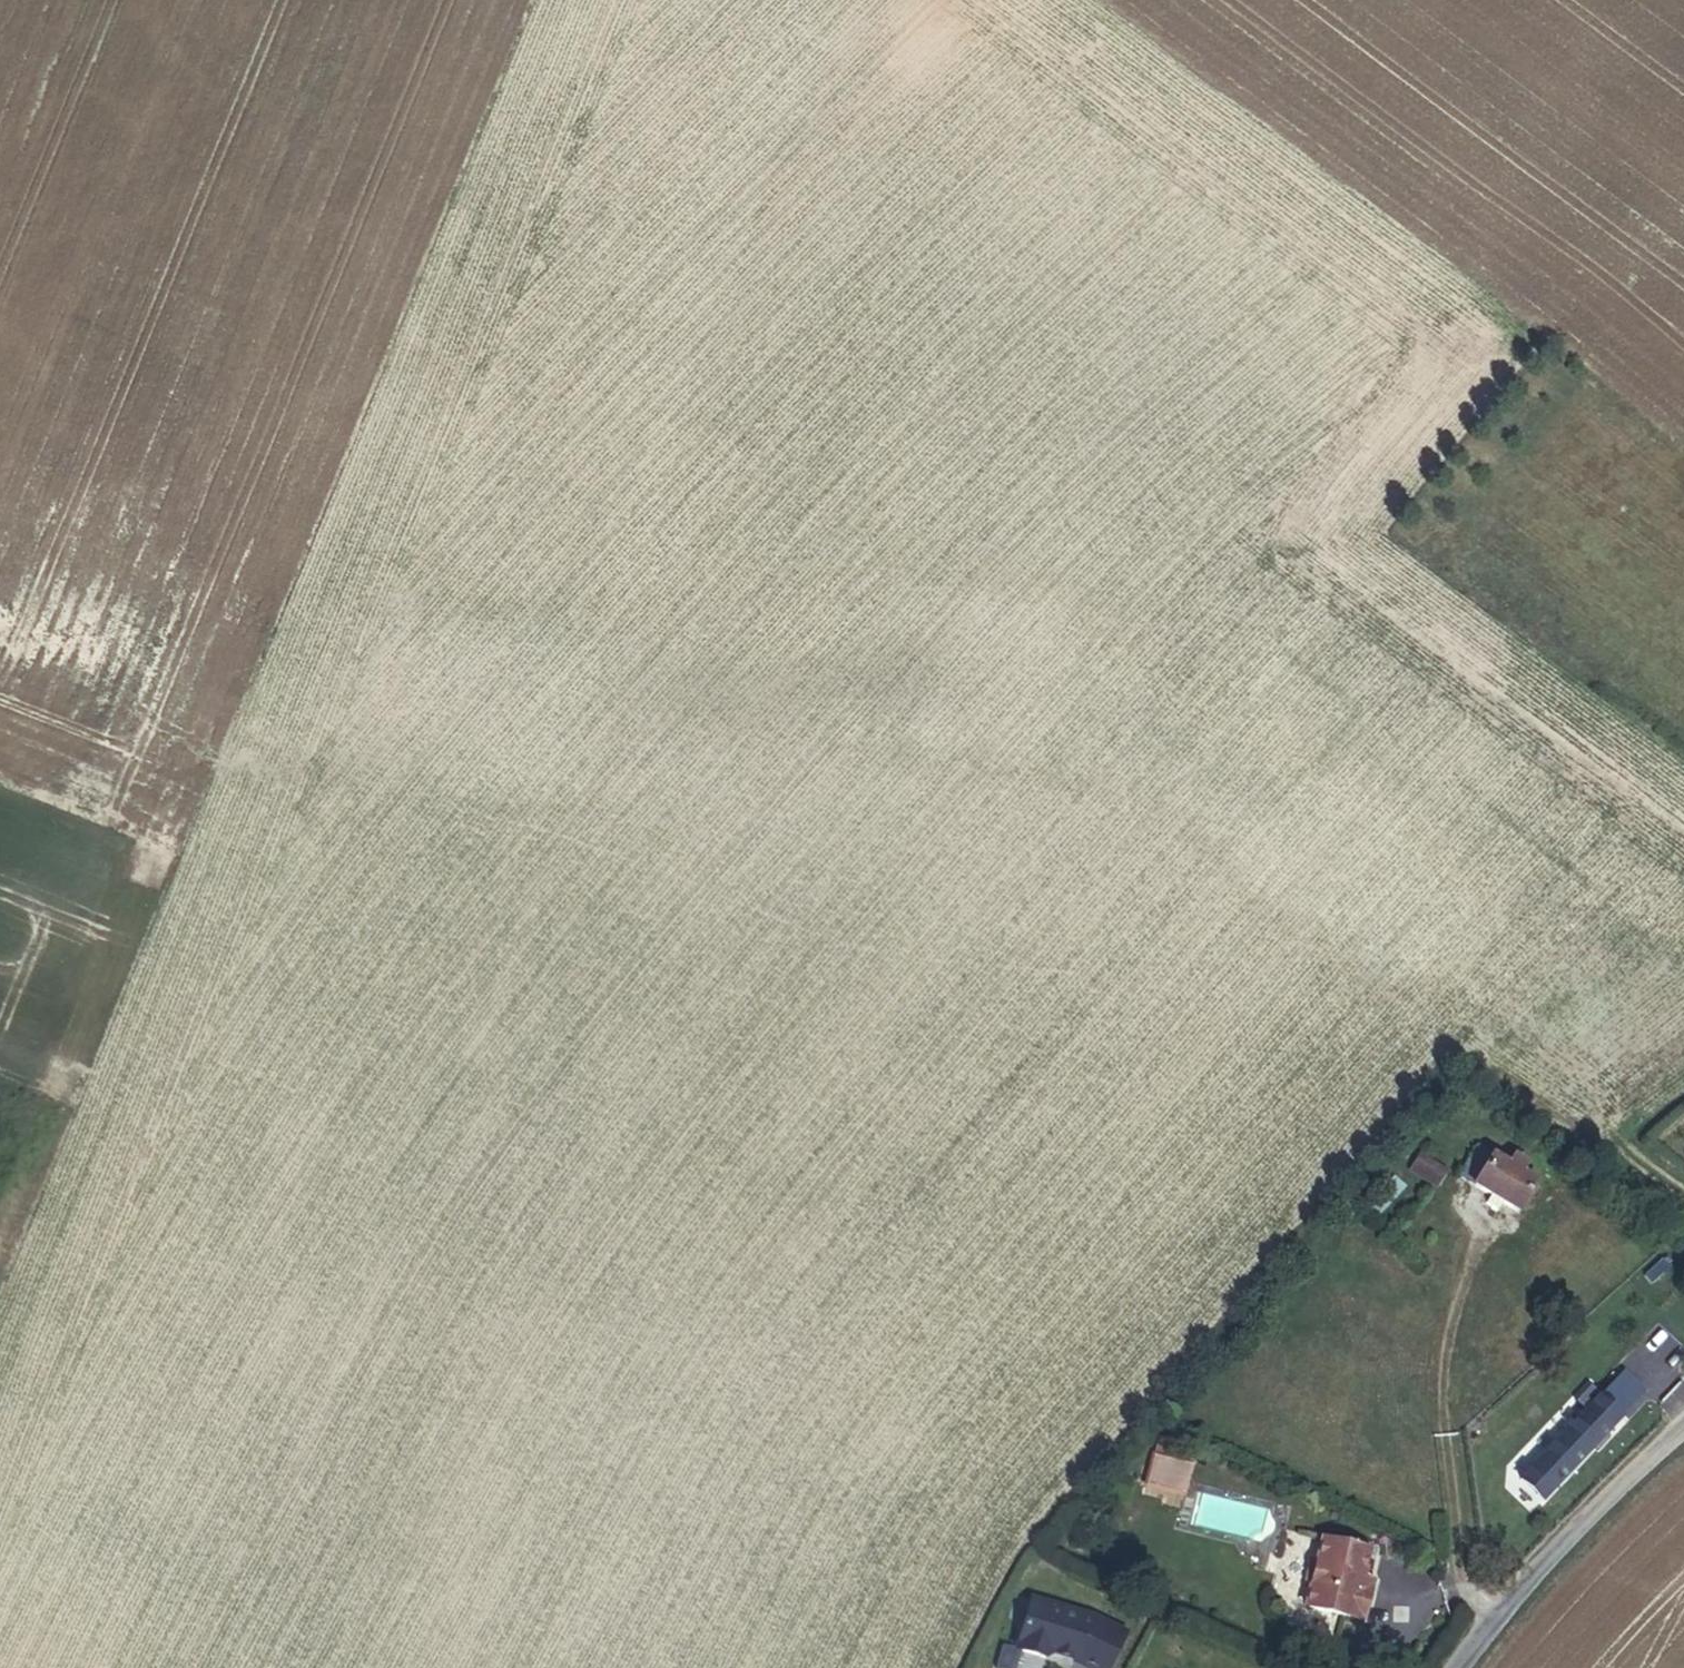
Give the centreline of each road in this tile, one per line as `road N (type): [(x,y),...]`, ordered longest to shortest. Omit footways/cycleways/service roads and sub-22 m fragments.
road 1 (residential): [(1456,1667),(1683,1436)]

